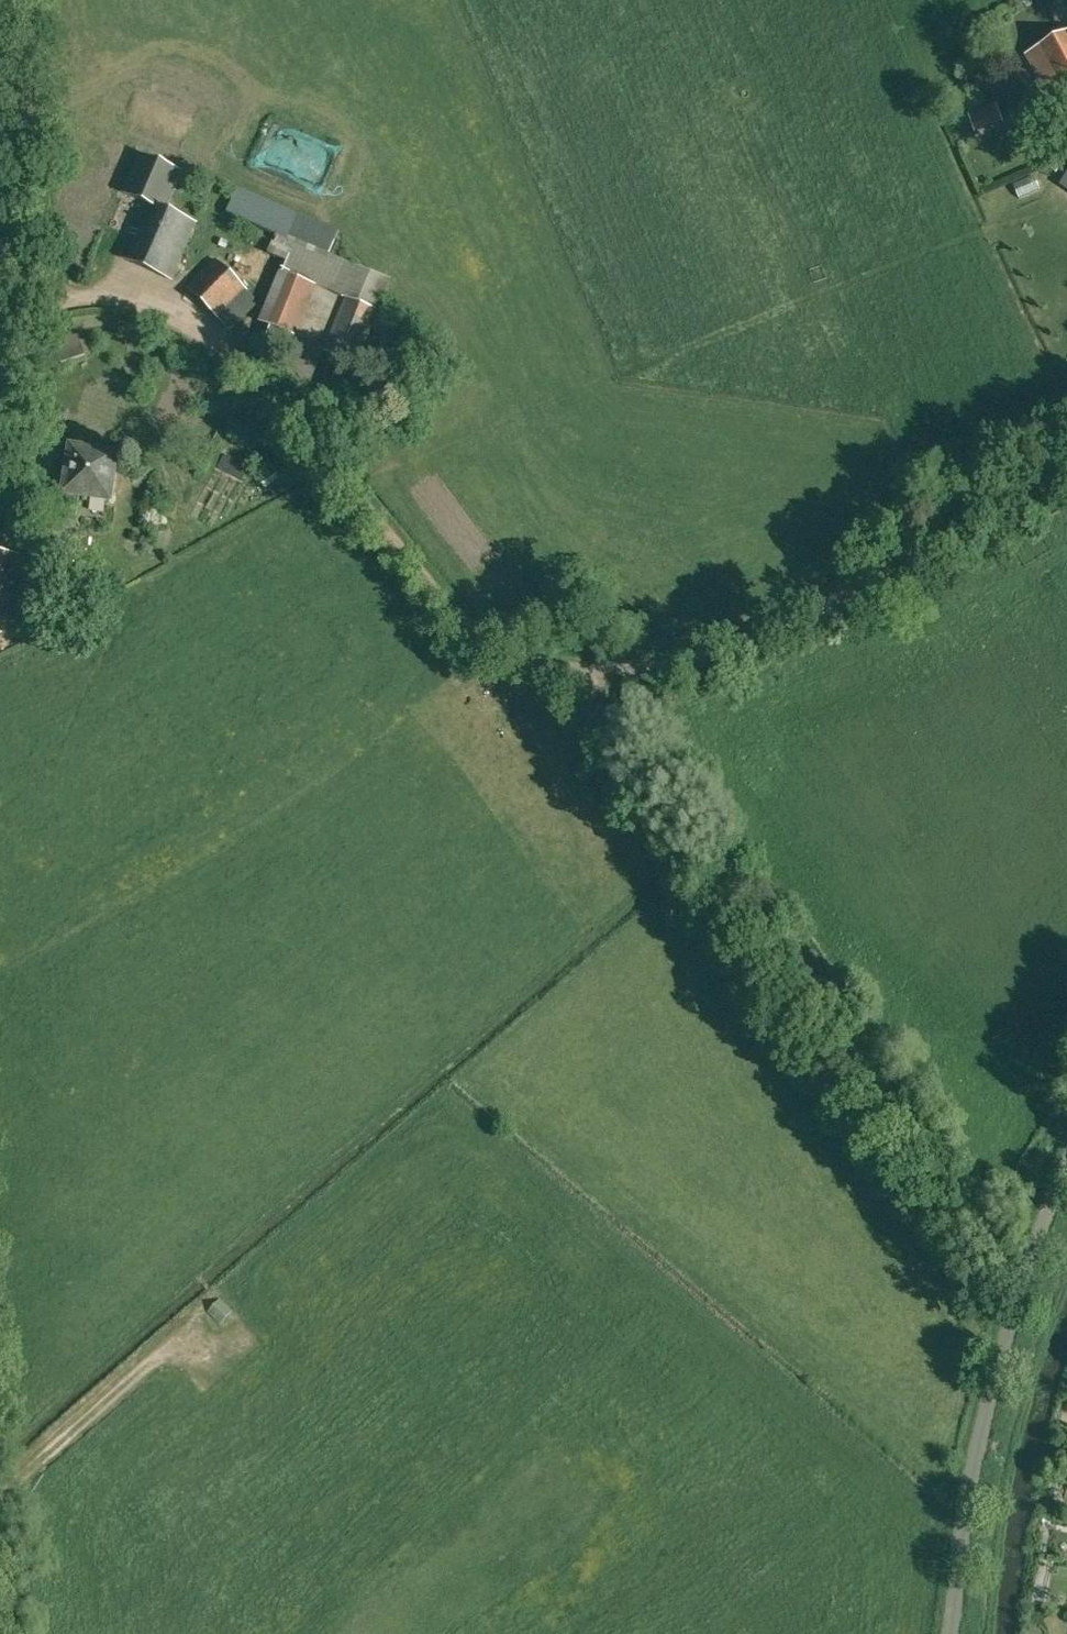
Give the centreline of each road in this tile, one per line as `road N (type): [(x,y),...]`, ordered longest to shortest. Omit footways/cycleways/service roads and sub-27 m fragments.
road 1 (track): [(532,663),(467,630),(263,390),(221,352),(159,318),(107,298),(63,300),(20,336),(0,375)]
road 2 (unclassified): [(1066,482),(856,605),(721,656),(596,671),(532,663)]
road 3 (unclassified): [(947,1633),(972,1461),(1039,1223),(1066,1167)]

